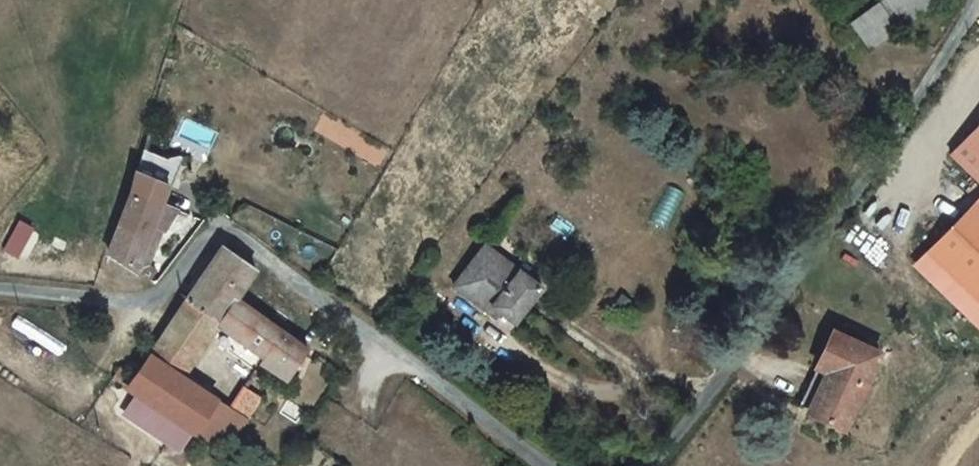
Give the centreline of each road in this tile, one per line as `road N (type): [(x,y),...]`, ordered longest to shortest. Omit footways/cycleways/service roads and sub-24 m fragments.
road 1 (unclassified): [(542,465),(234,237),(207,238),(163,293),(131,302),(0,289)]
road 2 (unclassified): [(978,1),(886,147),(655,465)]
road 3 (track): [(0,347),(63,384),(89,386),(132,319),(131,302)]

